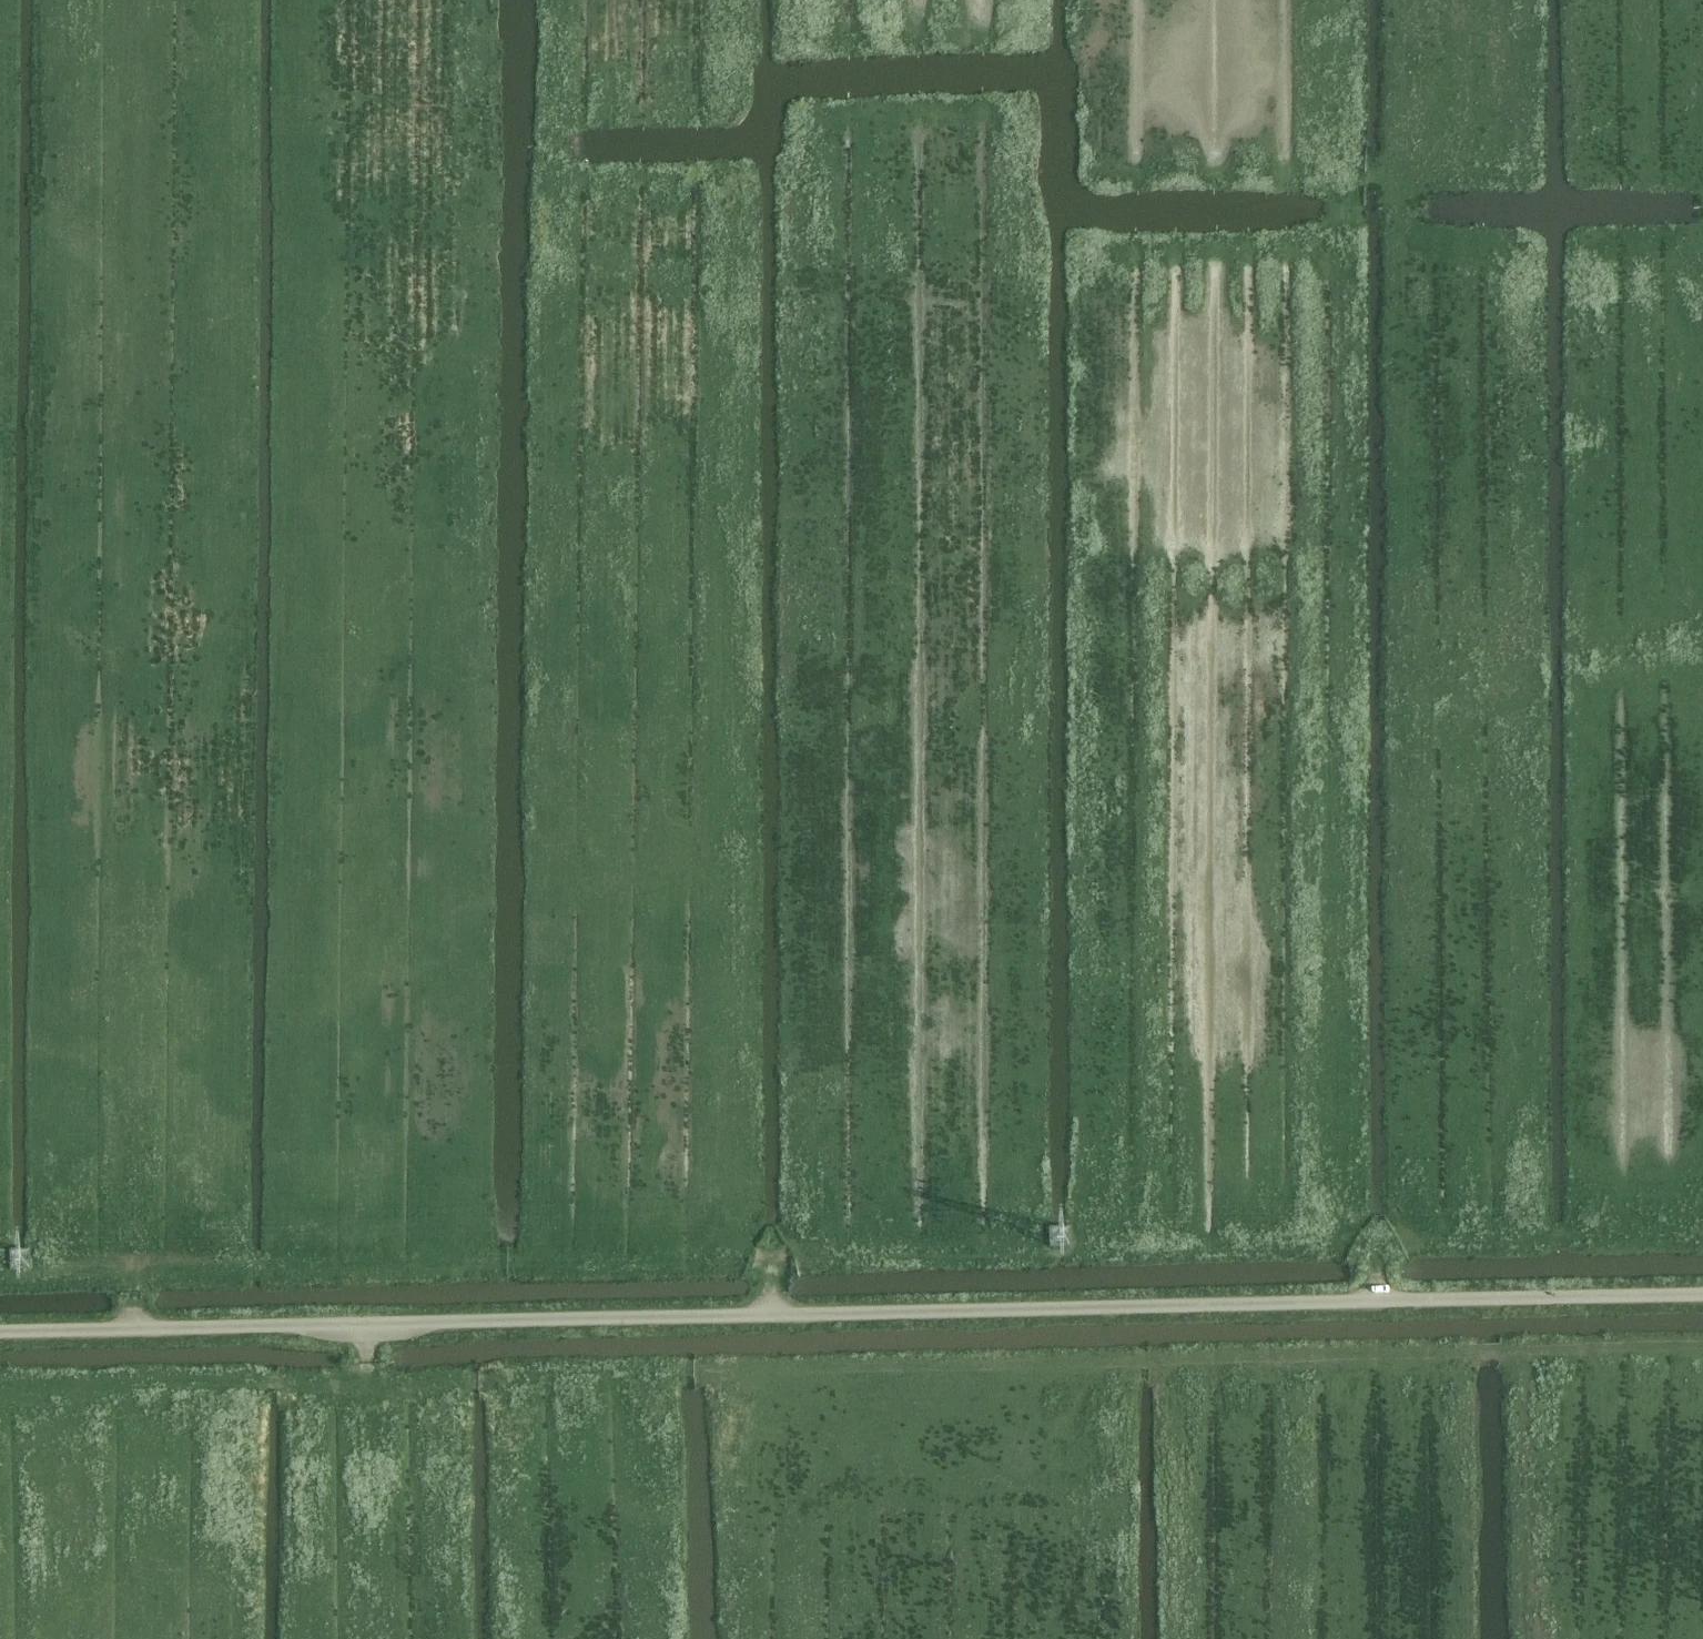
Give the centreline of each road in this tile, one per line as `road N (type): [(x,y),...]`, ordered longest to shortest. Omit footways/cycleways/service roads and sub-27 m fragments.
road 1 (unclassified): [(0,1333),(1702,1295)]

